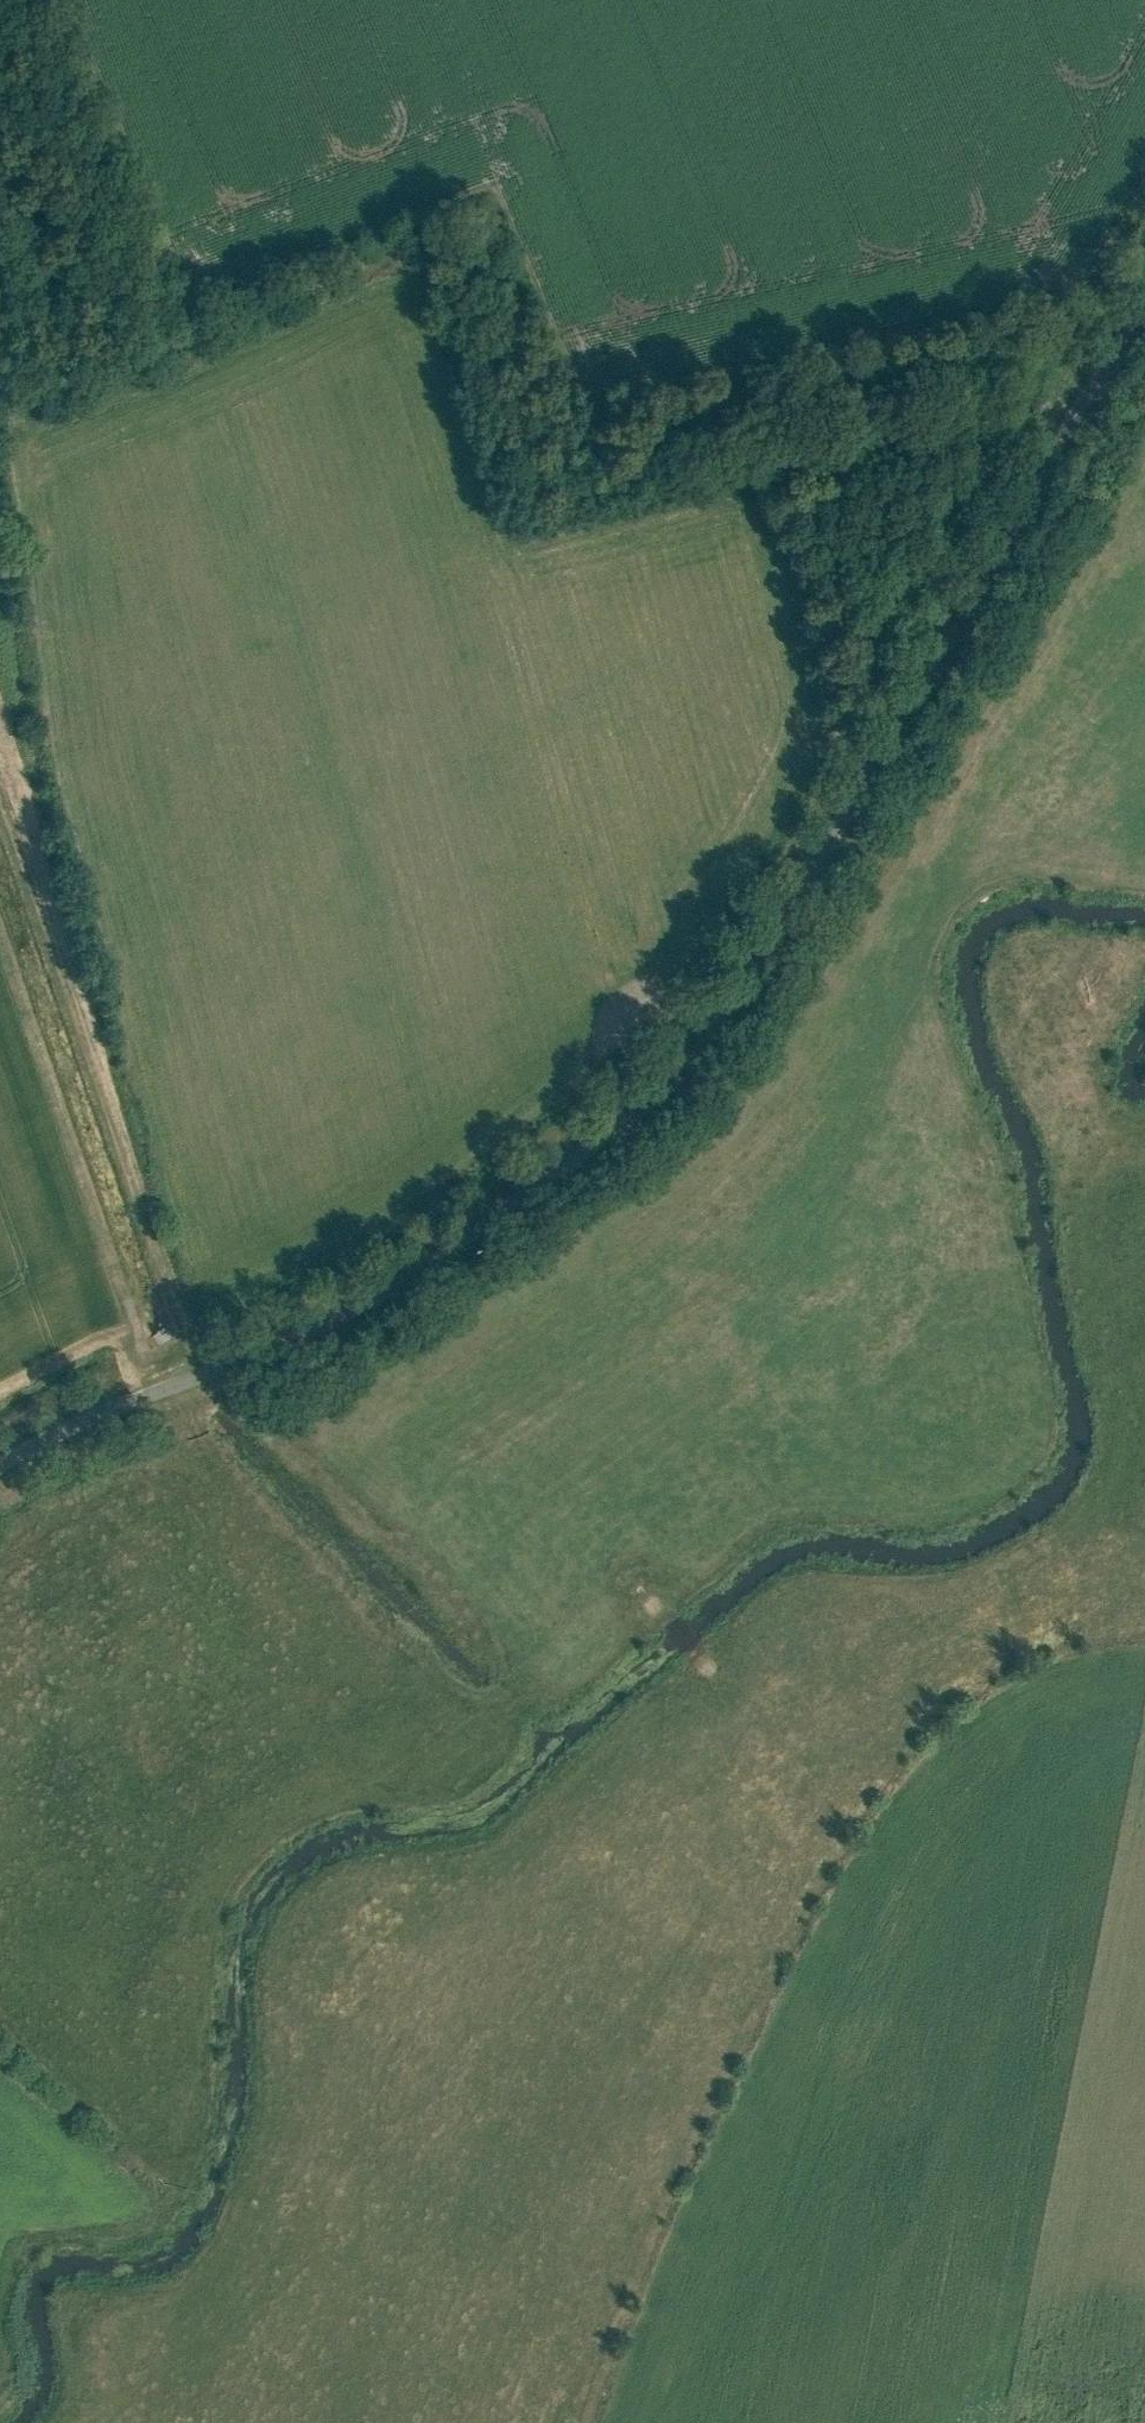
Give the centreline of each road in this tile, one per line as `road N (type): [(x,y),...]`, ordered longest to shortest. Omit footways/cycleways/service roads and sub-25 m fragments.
road 1 (unclassified): [(0,1463),(113,1405),(380,1294),(649,1100),(707,1040),(755,968),(1144,288)]

